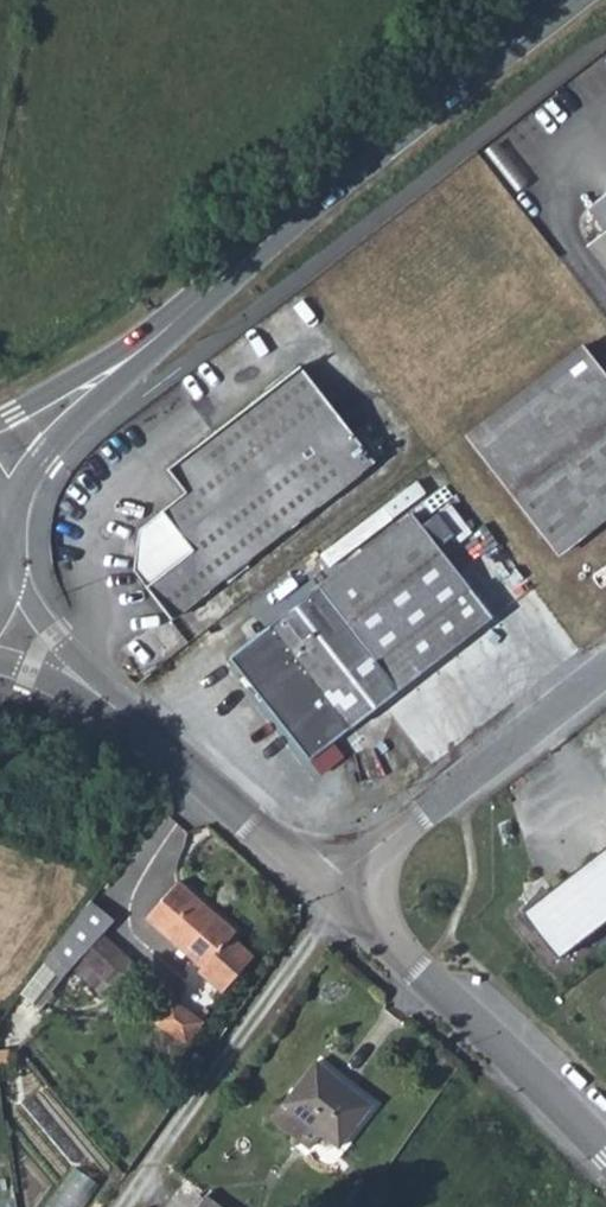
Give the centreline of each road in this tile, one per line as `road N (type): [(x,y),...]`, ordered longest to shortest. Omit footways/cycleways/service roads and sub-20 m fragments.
road 1 (secondary): [(574,0),(287,223),(169,333)]
road 2 (tertiary): [(0,622),(75,671),(334,888)]
road 3 (tertiary): [(334,888),(605,1146)]
road 4 (unclassified): [(334,888),(605,672)]
road 5 (secondary): [(169,333),(0,458)]

